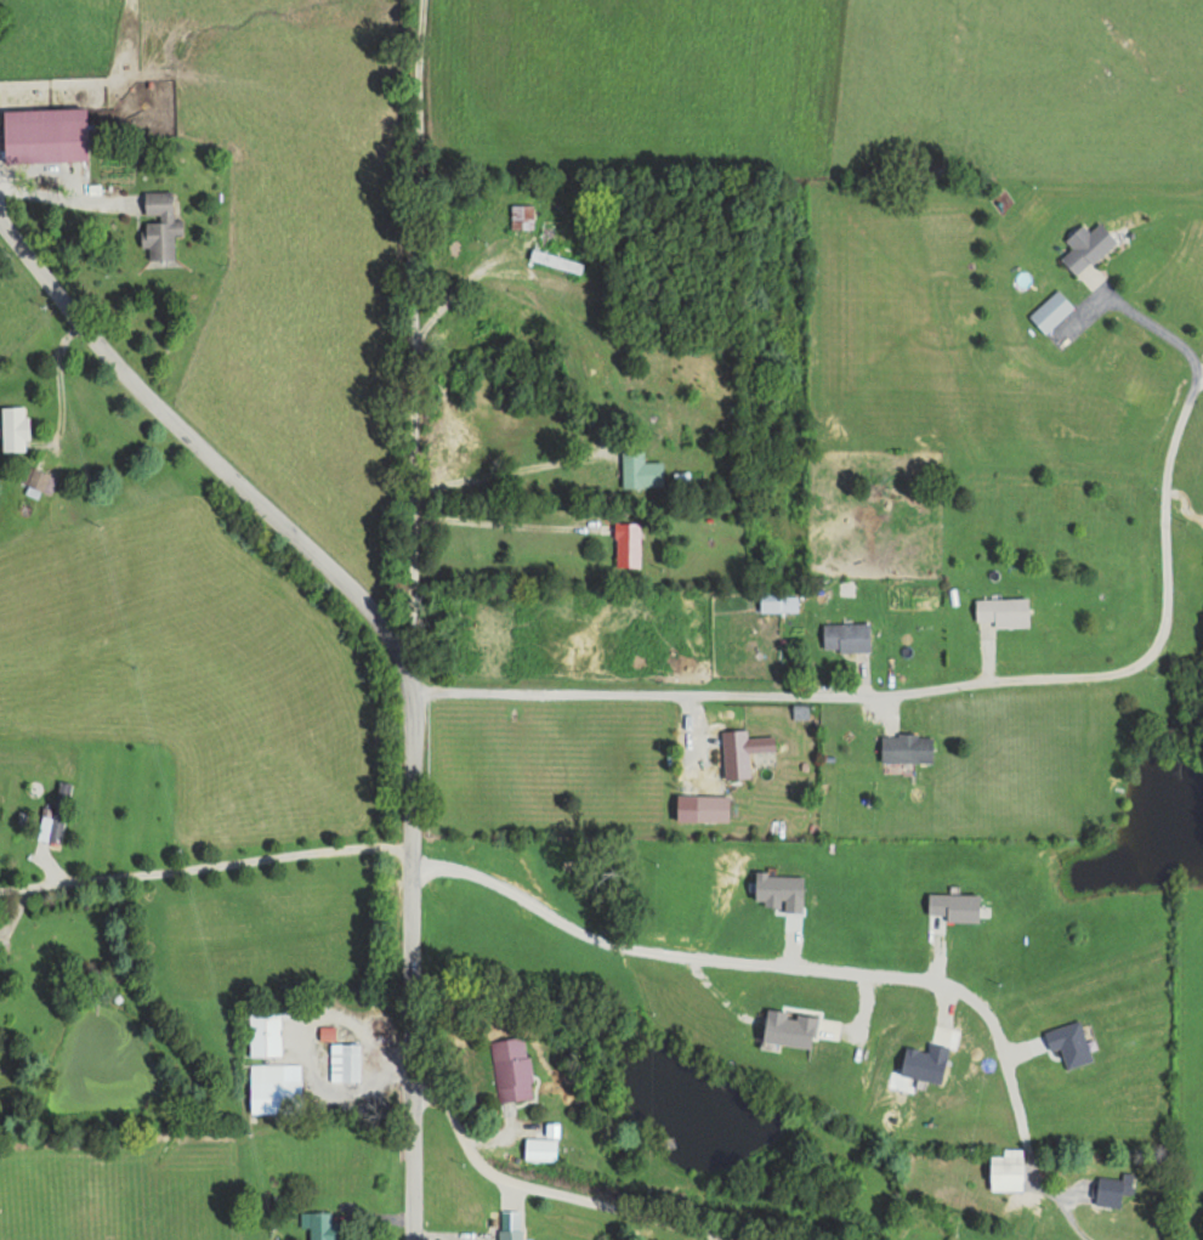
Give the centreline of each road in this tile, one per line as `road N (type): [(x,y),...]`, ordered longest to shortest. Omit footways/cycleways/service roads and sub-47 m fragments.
road 1 (residential): [(413,687),(891,693),(1083,674),(1150,658),(1163,636),(1161,500),(1175,421),(1199,383)]
road 2 (residential): [(413,687),(392,554),(403,0)]
road 3 (residential): [(413,687),(295,567),(0,221)]
road 4 (residential): [(408,1239),(413,687)]
road 5 (residential): [(408,850),(284,854),(0,892)]
road 6 (residential): [(734,1239),(517,1187),(471,1155),(443,1092),(409,1086)]

